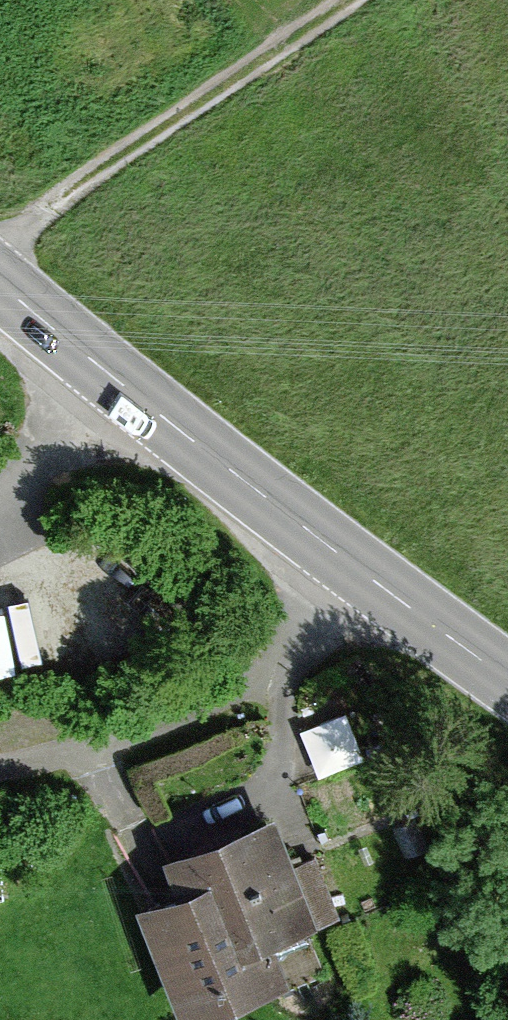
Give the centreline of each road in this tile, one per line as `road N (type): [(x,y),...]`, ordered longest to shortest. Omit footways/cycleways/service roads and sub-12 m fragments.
road 1 (secondary): [(0,285),(361,573)]
road 2 (track): [(0,252),(348,0)]
road 3 (residential): [(361,573),(297,638),(190,707),(40,751),(0,755)]
road 4 (secondary): [(361,573),(507,677)]

